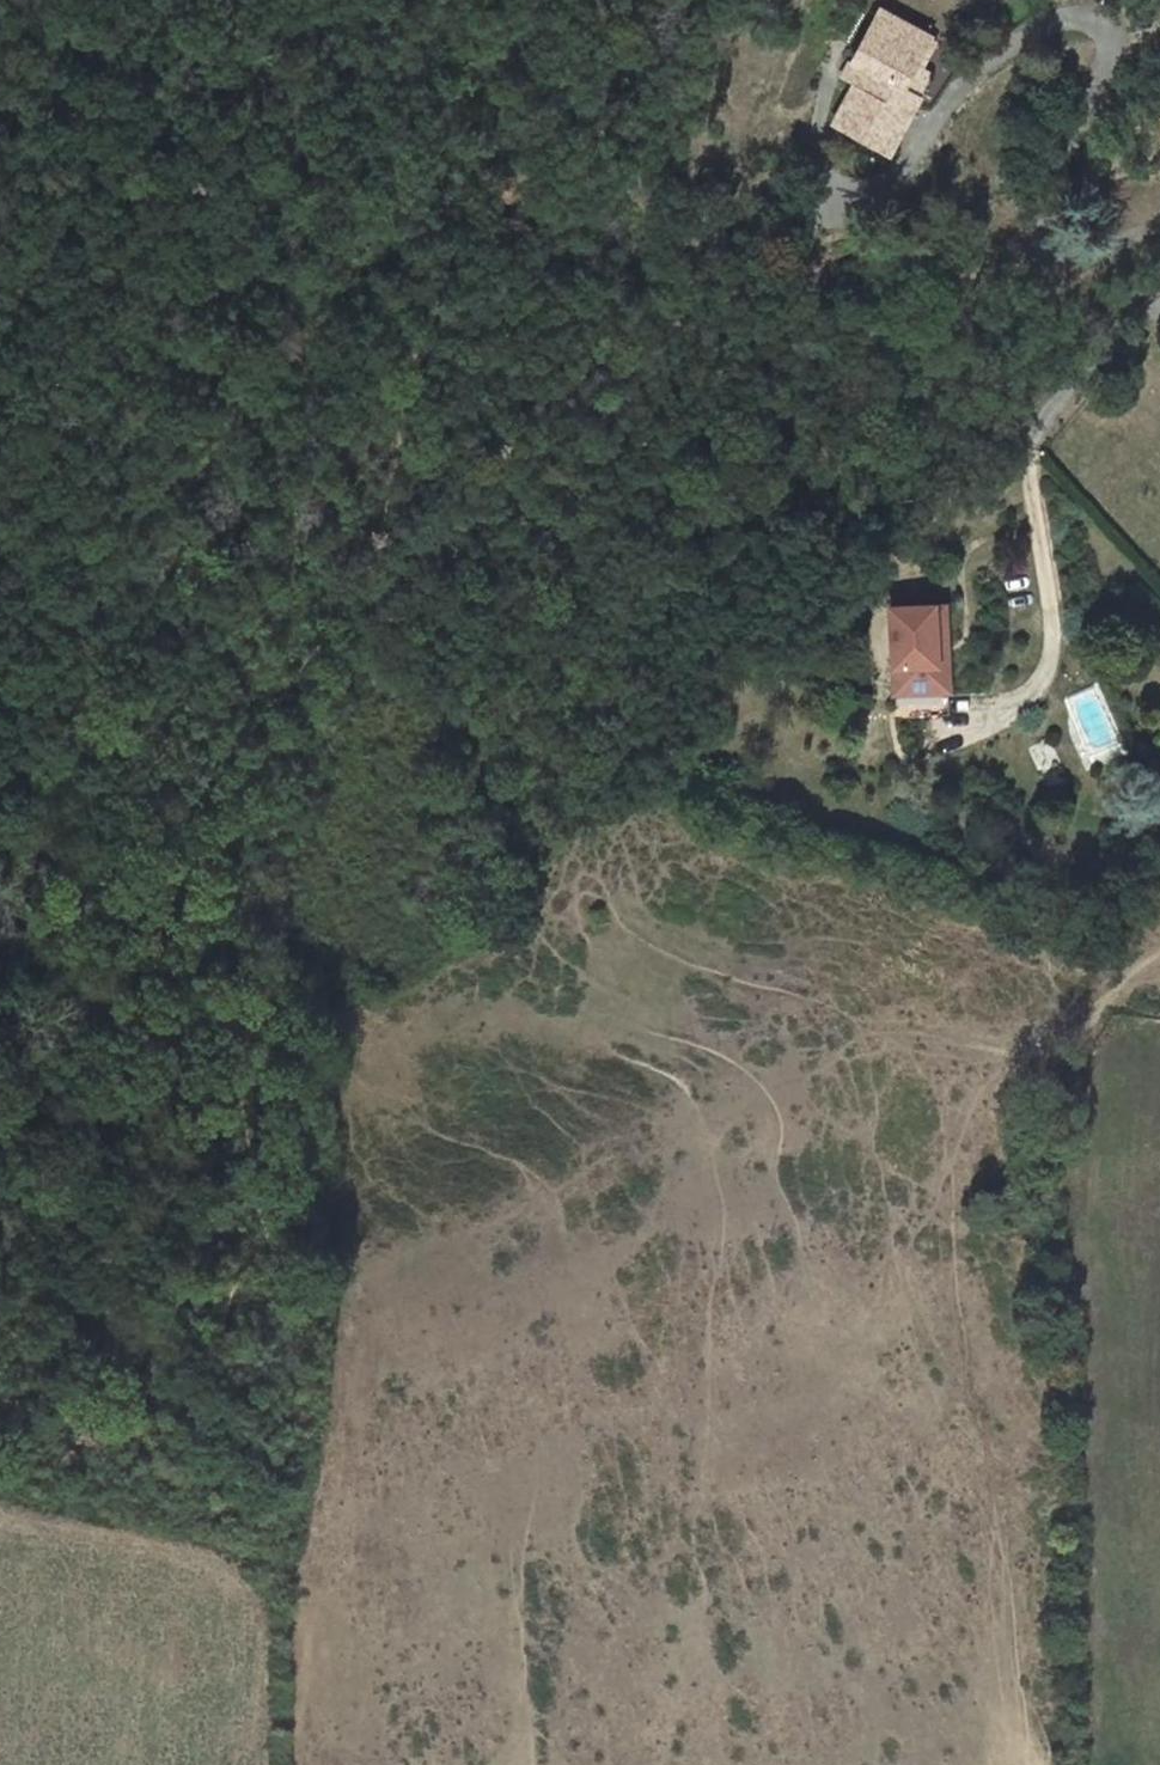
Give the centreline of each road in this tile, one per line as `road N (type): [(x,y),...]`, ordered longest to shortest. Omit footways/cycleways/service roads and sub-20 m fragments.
road 1 (track): [(0,1389),(188,1414),(216,1385),(228,1302),(265,1226),(228,901),(259,758),(380,556),(451,266),(691,0)]

